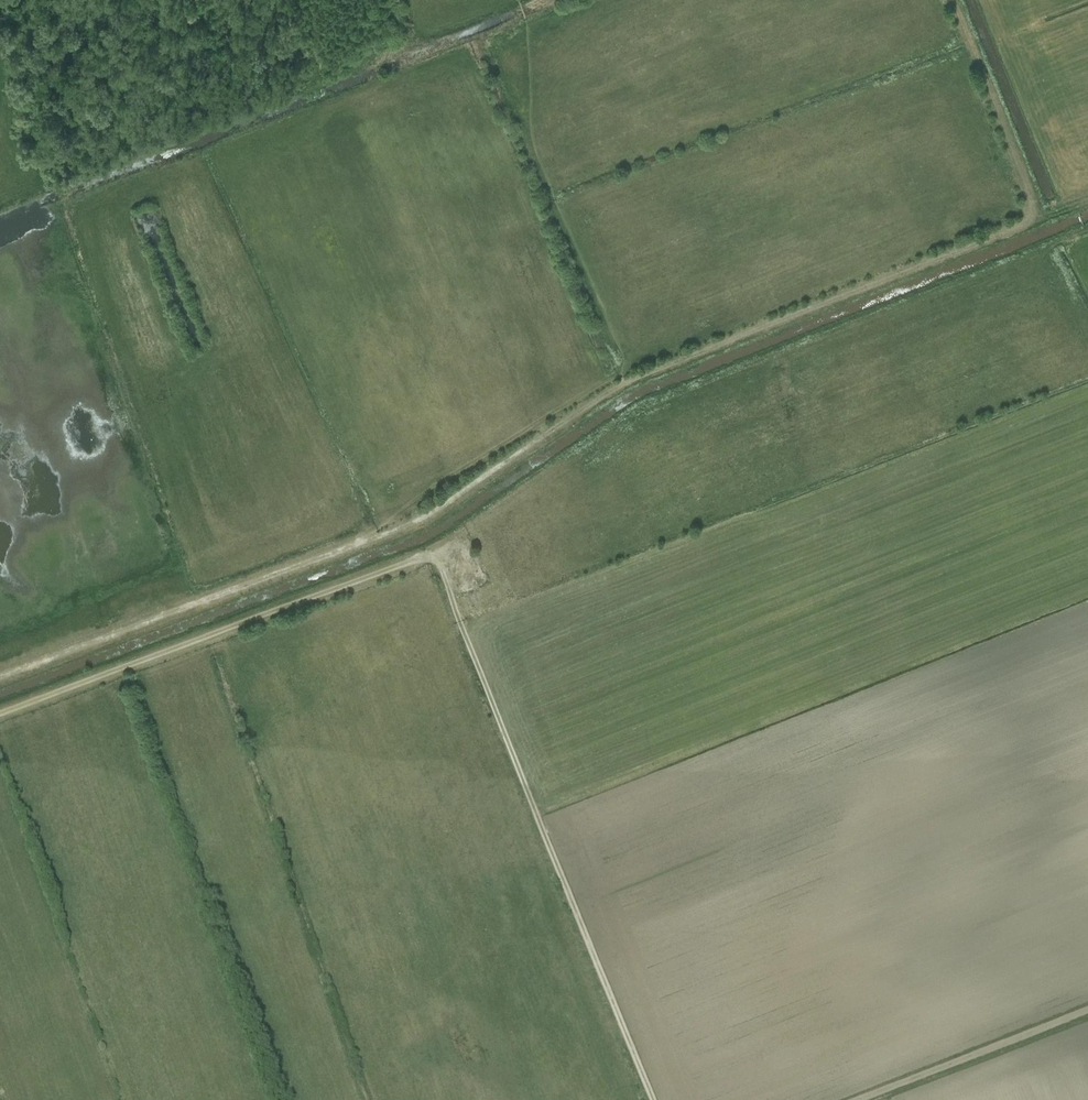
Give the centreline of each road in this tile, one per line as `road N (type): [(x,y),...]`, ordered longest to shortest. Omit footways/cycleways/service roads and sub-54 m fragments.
road 1 (track): [(0,675),(417,516),(623,386),(535,139),(522,2)]
road 2 (track): [(0,715),(435,555),(654,1099)]
road 3 (track): [(623,386),(1087,199)]
road 4 (track): [(858,1099),(1087,1011)]

